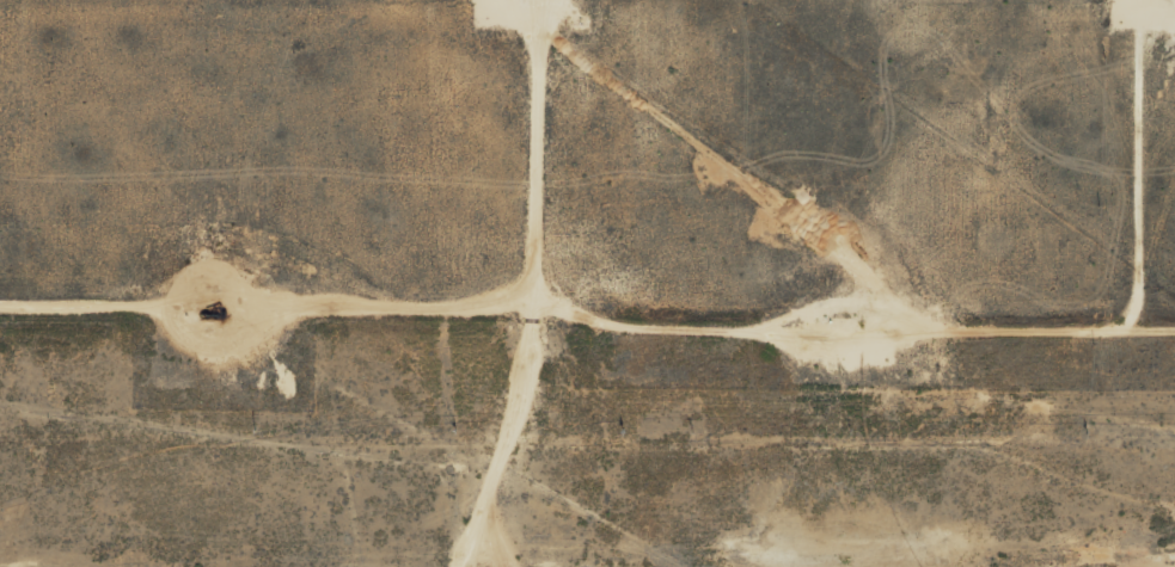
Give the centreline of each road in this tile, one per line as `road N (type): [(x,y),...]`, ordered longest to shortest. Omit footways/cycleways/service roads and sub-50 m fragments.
road 1 (track): [(0,6),(1097,33)]
road 2 (track): [(466,566),(533,284),(552,0)]

